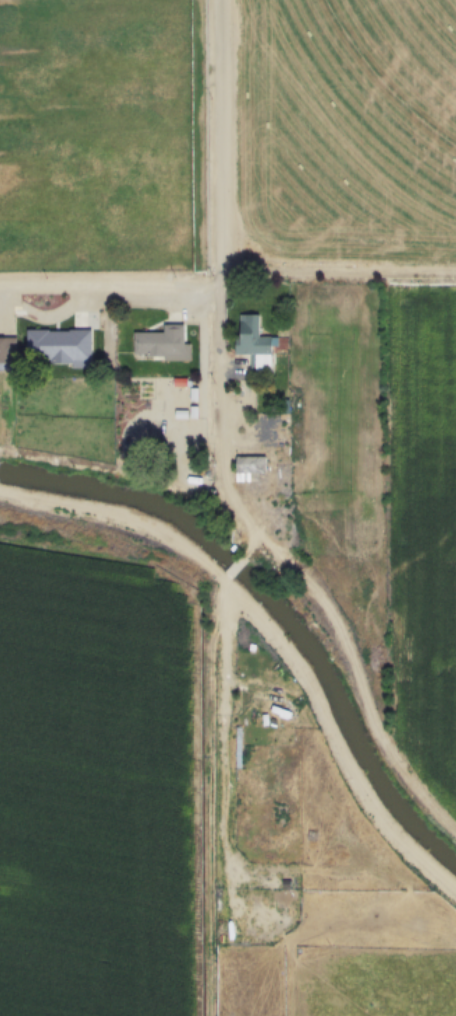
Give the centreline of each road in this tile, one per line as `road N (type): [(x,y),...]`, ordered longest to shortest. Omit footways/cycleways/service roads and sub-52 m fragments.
road 1 (track): [(0,494),(149,533),(196,553),(230,580),(328,705),(376,802),(455,887)]
road 2 (residential): [(271,517),(230,580),(209,884)]
road 3 (residential): [(217,281),(219,0)]
road 4 (residential): [(271,517),(281,497),(256,437),(219,382),(217,281)]
road 5 (residential): [(217,281),(0,285)]

